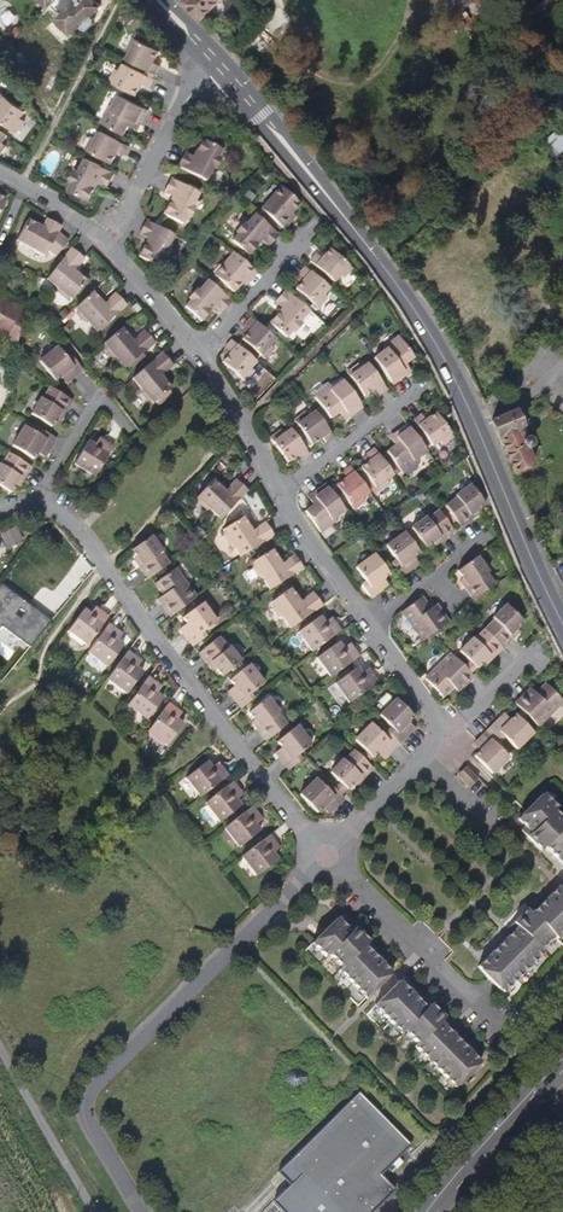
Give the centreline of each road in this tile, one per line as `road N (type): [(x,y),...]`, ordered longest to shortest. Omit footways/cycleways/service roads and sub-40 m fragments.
road 1 (primary): [(562,629),(426,331),(391,276),(222,68)]
road 2 (residential): [(140,1211),(86,1116),(86,1094),(323,854)]
road 3 (residential): [(33,501),(69,516),(82,531),(323,854)]
road 4 (residential): [(323,854),(500,1029)]
road 5 (residential): [(106,244),(185,101),(222,68)]
road 6 (primary): [(562,1055),(430,1211)]
road 7 (residential): [(315,223),(198,355)]
road 8 (residential): [(278,493),(421,394)]
road 9 (residential): [(198,355),(278,493)]
road 10 (residential): [(278,493),(366,624)]
road 11 (residential): [(366,624),(490,536)]
road 12 (residential): [(33,501),(93,407),(106,403),(122,422)]
road 13 (residential): [(106,244),(198,355)]
road 14 (residential): [(323,854),(423,760)]
road 15 (residential): [(0,172),(106,244)]
road 16 (residential): [(439,726),(462,720),(535,646)]
road 17 (residential): [(366,624),(439,726)]

